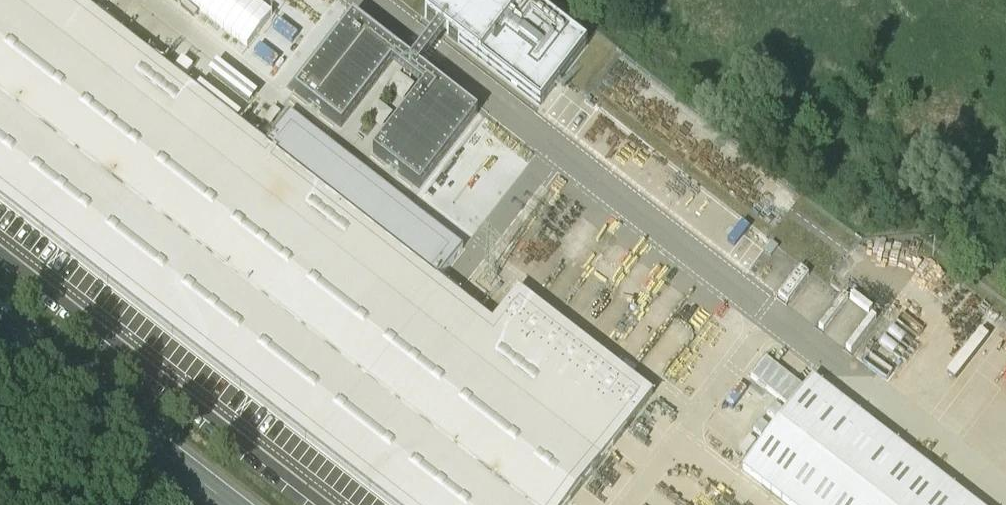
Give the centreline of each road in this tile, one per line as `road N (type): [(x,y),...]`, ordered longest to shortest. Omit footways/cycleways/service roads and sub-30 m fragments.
road 1 (secondary): [(0,327),(230,504)]

